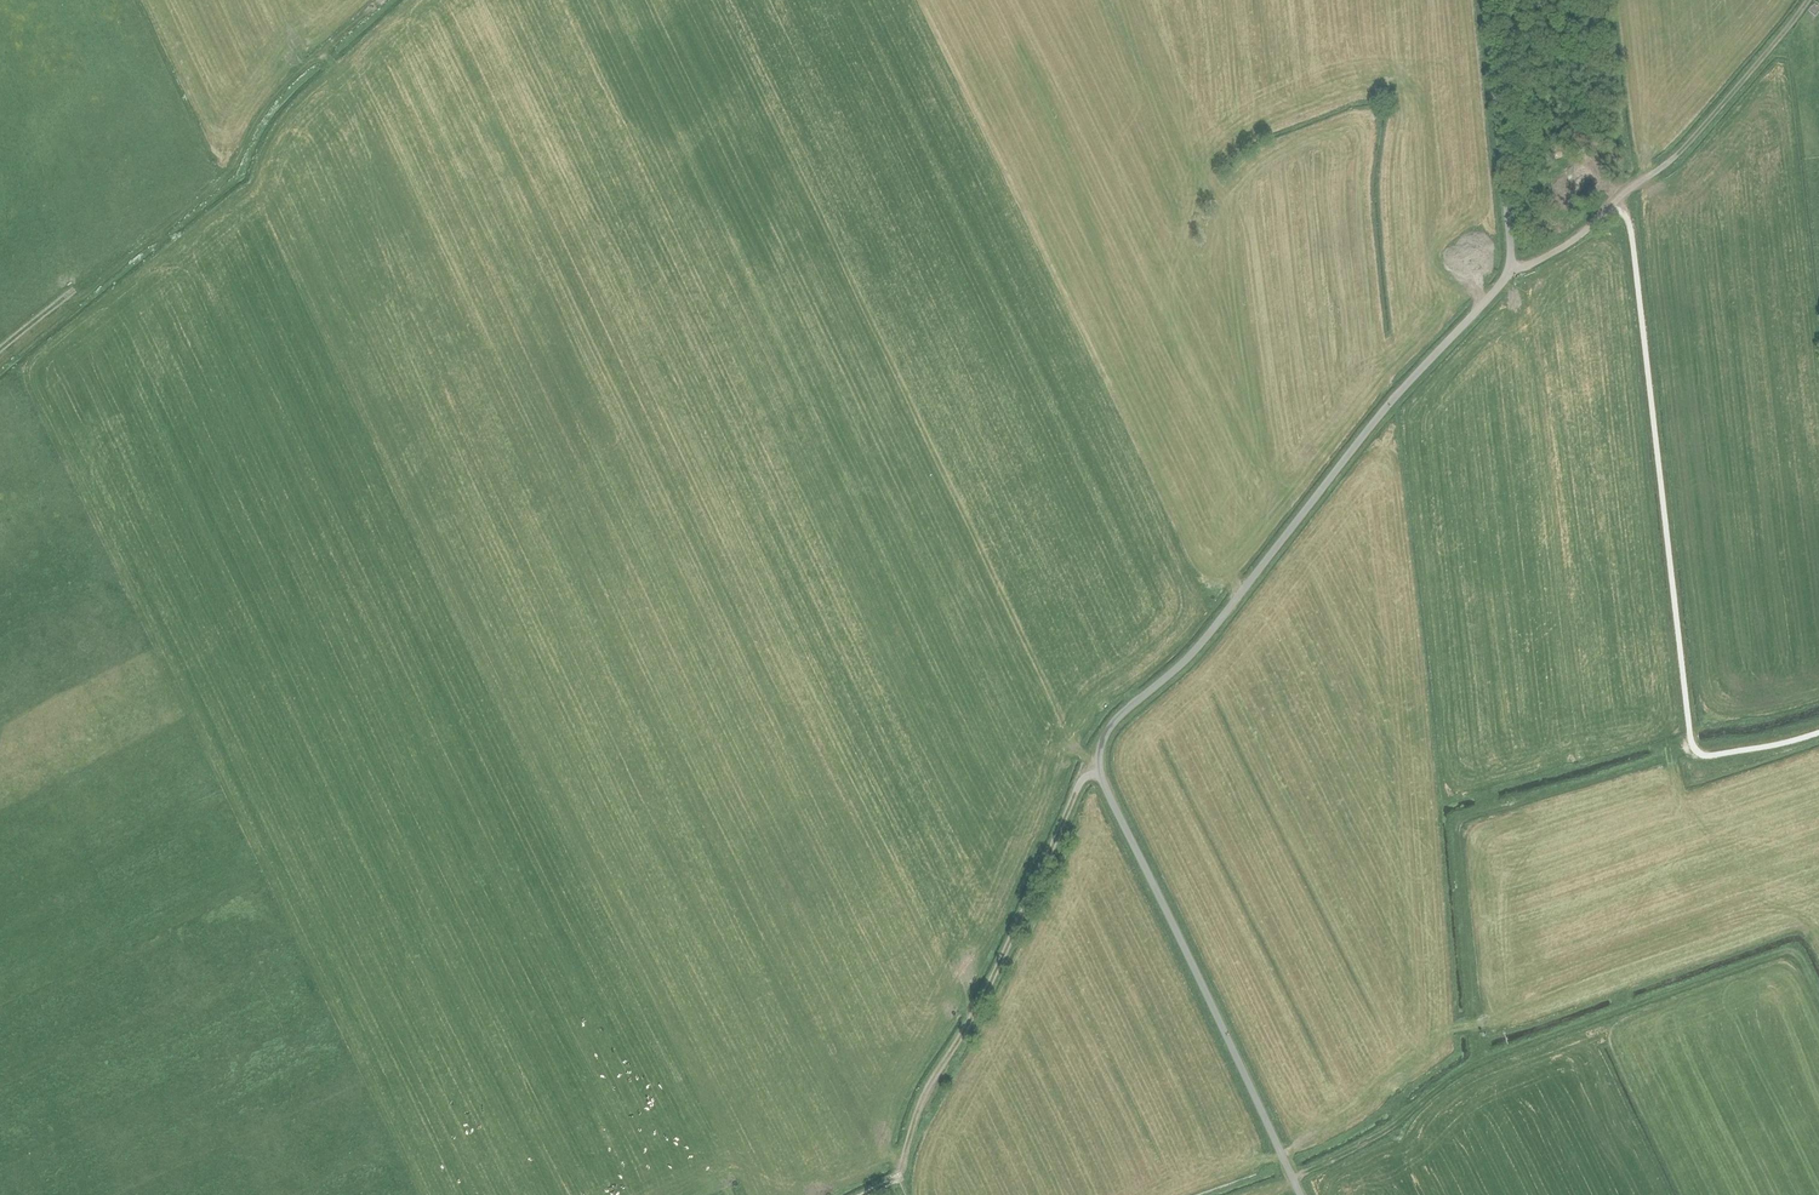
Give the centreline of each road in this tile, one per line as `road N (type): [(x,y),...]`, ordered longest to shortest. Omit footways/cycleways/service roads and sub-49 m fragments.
road 1 (unclassified): [(1300,1194),(1105,788),(1100,750),(1118,717),(1191,655),(1367,431),(1509,269)]
road 2 (track): [(380,0),(266,103),(221,183),(0,350)]
road 3 (track): [(1100,772),(1080,783),(988,990),(922,1101),(900,1170),(861,1194)]
road 4 (track): [(1610,209),(1685,147),(1809,0)]
road 5 (unclassified): [(1509,269),(1485,0)]
road 6 (unclassified): [(1509,269),(1556,250),(1610,209)]

